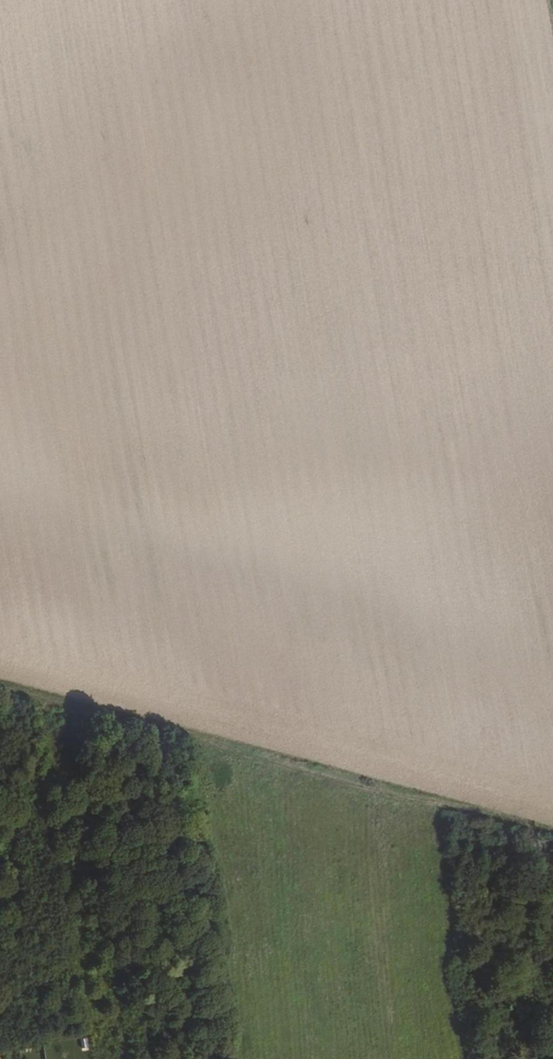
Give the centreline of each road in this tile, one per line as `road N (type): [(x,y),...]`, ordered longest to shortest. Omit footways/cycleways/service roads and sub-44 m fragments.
road 1 (track): [(552,829),(0,691)]

